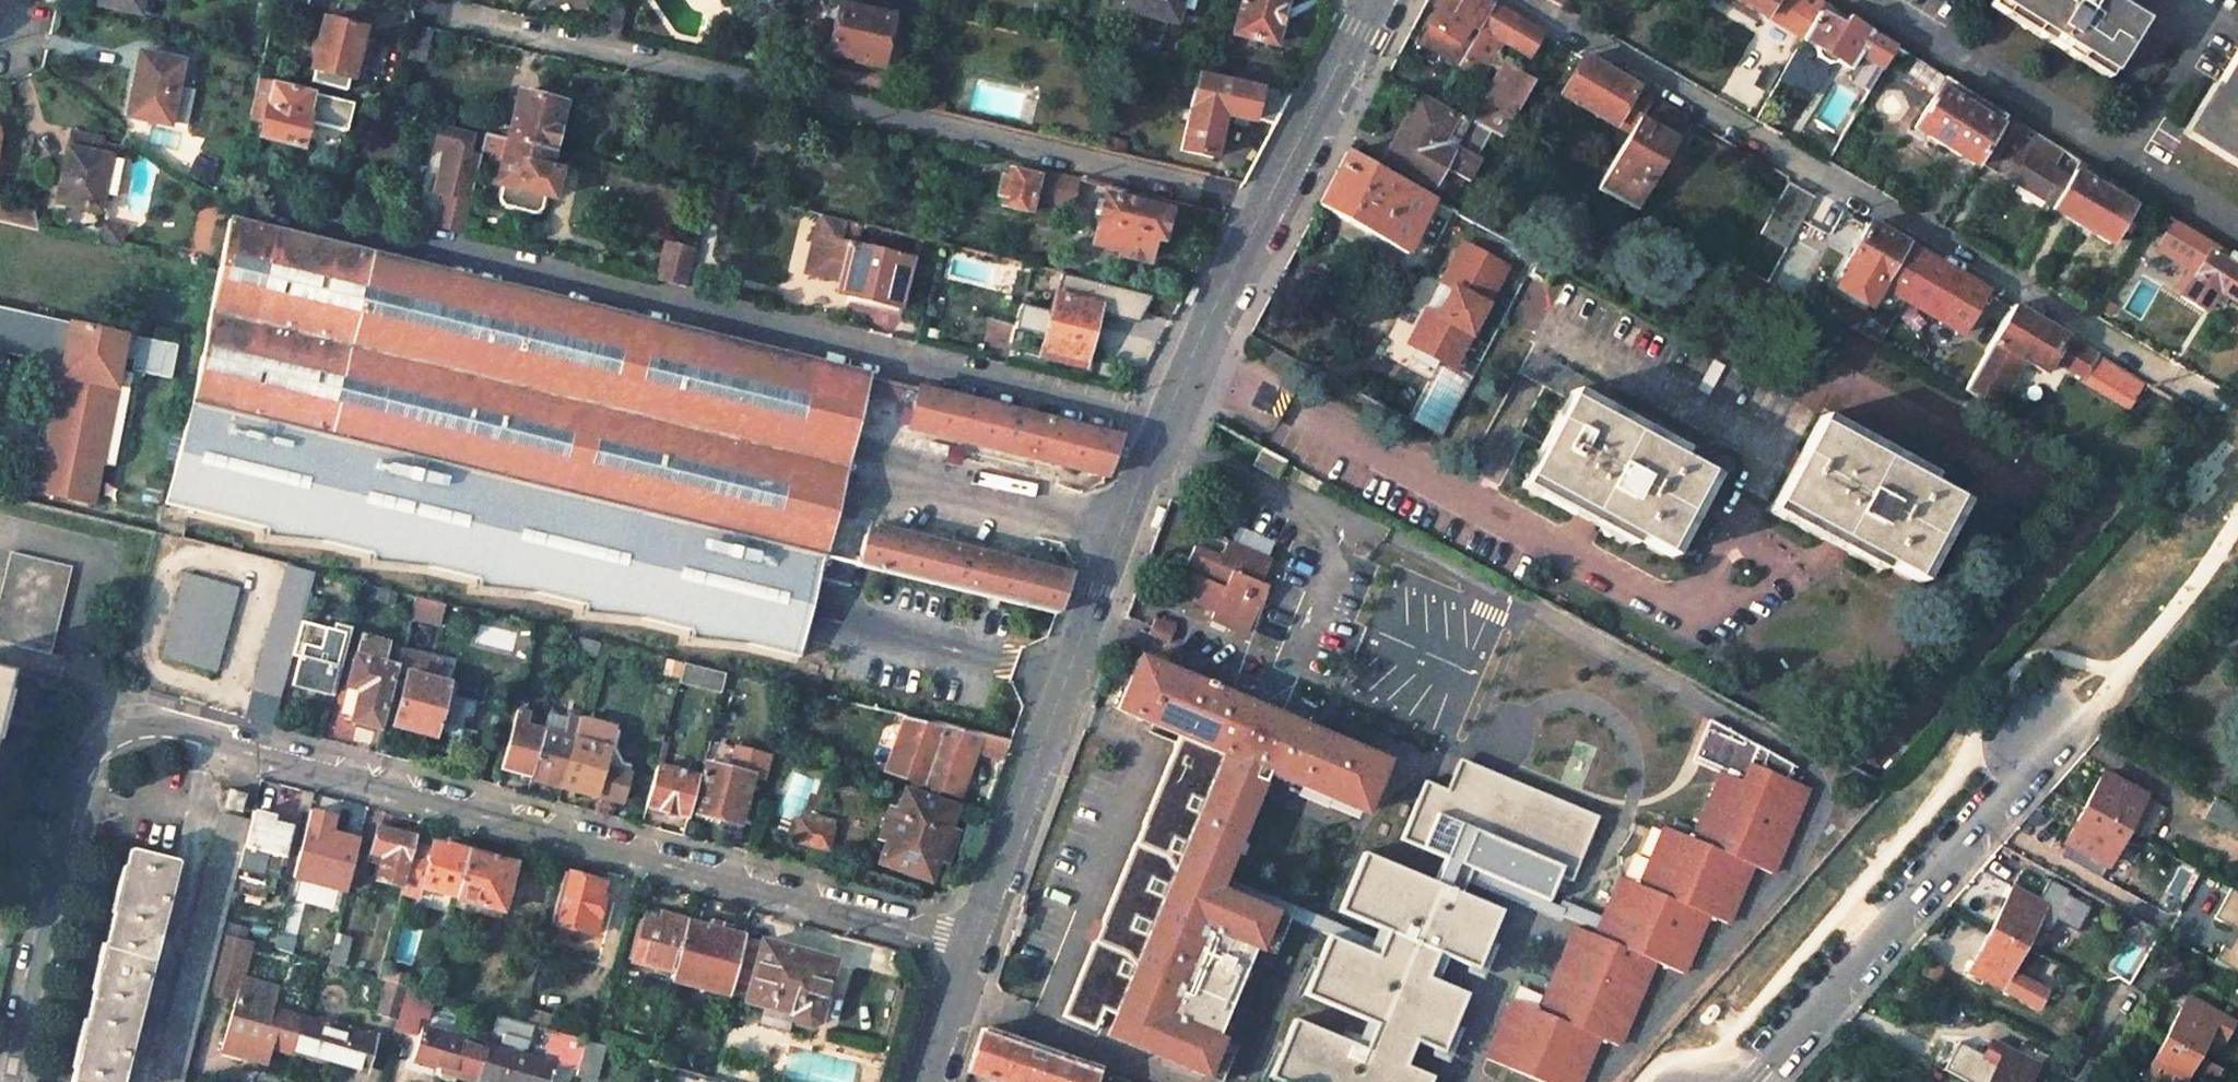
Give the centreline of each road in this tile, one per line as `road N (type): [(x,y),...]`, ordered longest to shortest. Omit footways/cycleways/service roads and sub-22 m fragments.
road 1 (residential): [(969,945),(161,726),(131,727),(106,737),(75,773),(2,1081)]
road 2 (residential): [(1164,428),(248,198)]
road 3 (residential): [(1265,206),(433,11),(427,0)]
road 4 (secondary): [(1164,428),(969,945)]
road 5 (secondary): [(1265,206),(1164,428)]
road 6 (secondary): [(1374,0),(1265,206)]
road 7 (secondary): [(969,945),(924,1081)]

